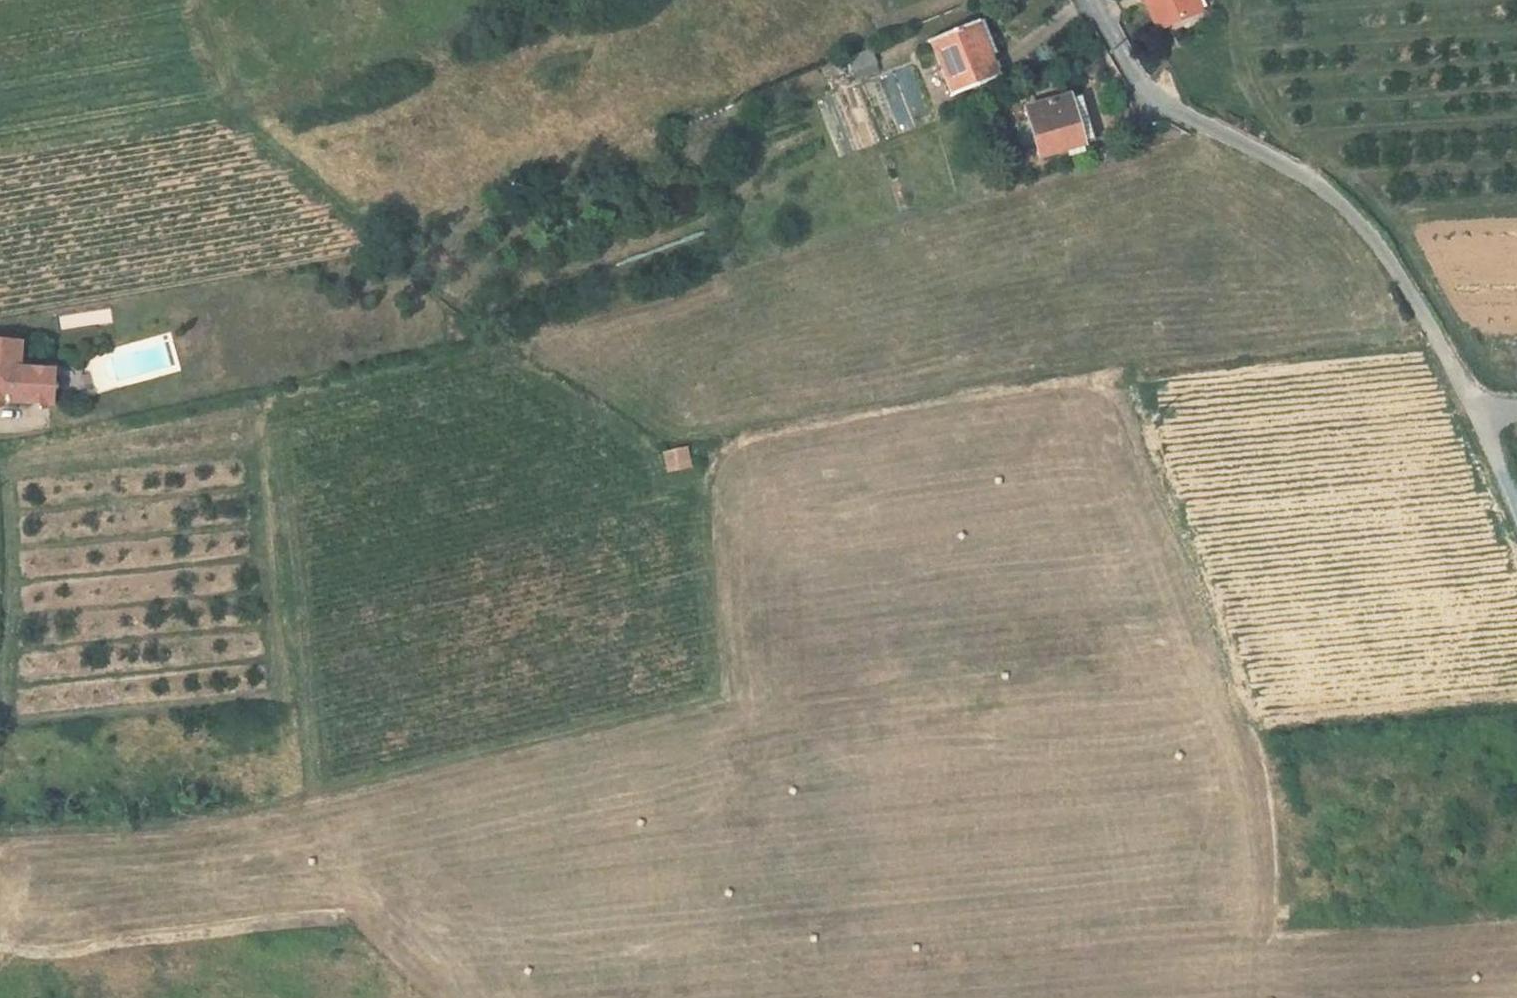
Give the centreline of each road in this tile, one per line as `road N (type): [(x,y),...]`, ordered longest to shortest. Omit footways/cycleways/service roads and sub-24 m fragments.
road 1 (residential): [(1482,419),(1380,242),(1300,173),(1135,78),(1092,0)]
road 2 (track): [(1516,508),(1482,419),(1516,413)]

